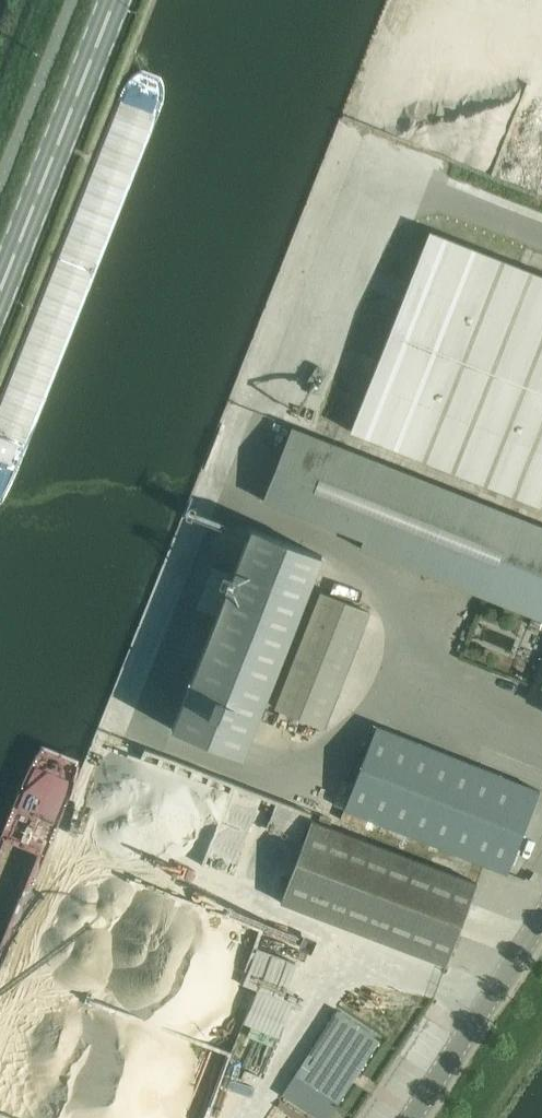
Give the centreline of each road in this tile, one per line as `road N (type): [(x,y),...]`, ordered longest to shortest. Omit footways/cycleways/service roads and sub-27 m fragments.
road 1 (unclassified): [(284,365),(370,167),(541,232)]
road 2 (primary): [(0,291),(115,0)]
road 3 (unclassified): [(412,1117),(541,920)]

